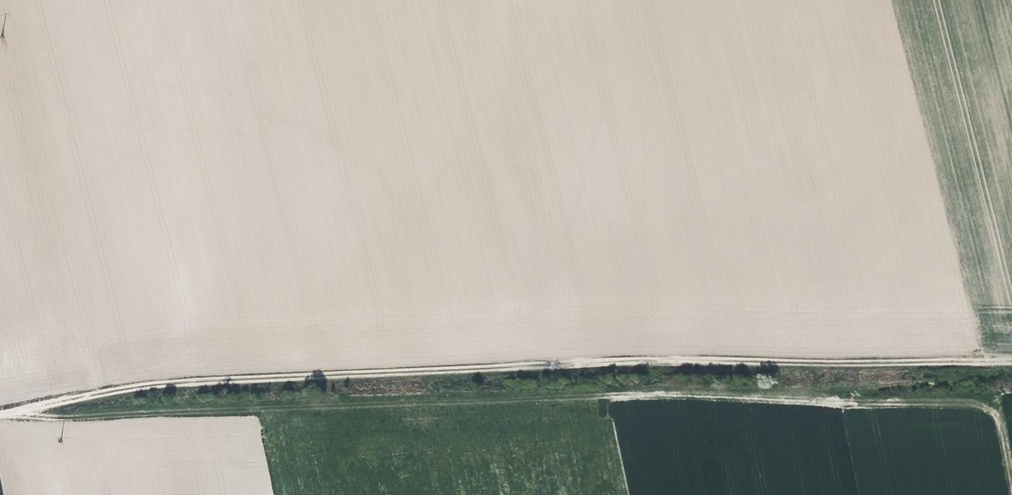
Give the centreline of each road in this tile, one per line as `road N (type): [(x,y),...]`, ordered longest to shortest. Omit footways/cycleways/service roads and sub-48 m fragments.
road 1 (track): [(1011,476),(1002,424),(986,407),(679,394),(50,423),(0,417)]
road 2 (track): [(0,413),(207,378),(602,362),(1011,360)]

